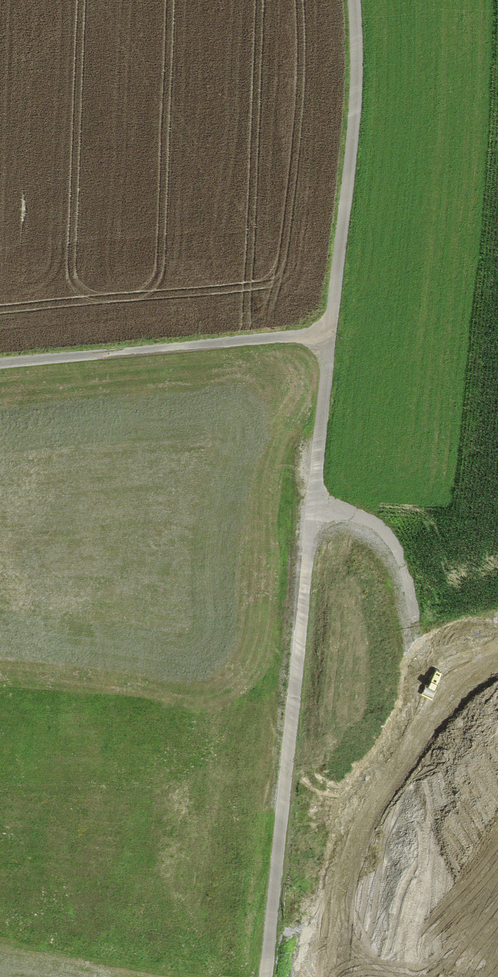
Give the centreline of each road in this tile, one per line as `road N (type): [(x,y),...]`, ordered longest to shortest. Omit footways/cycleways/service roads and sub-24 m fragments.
road 1 (track): [(311,517),(372,534),(400,573),(471,976)]
road 2 (track): [(267,976),(311,517)]
road 3 (track): [(355,0),(354,123),(331,336)]
road 4 (track): [(0,365),(331,336)]
road 5 (track): [(311,517),(331,336)]

